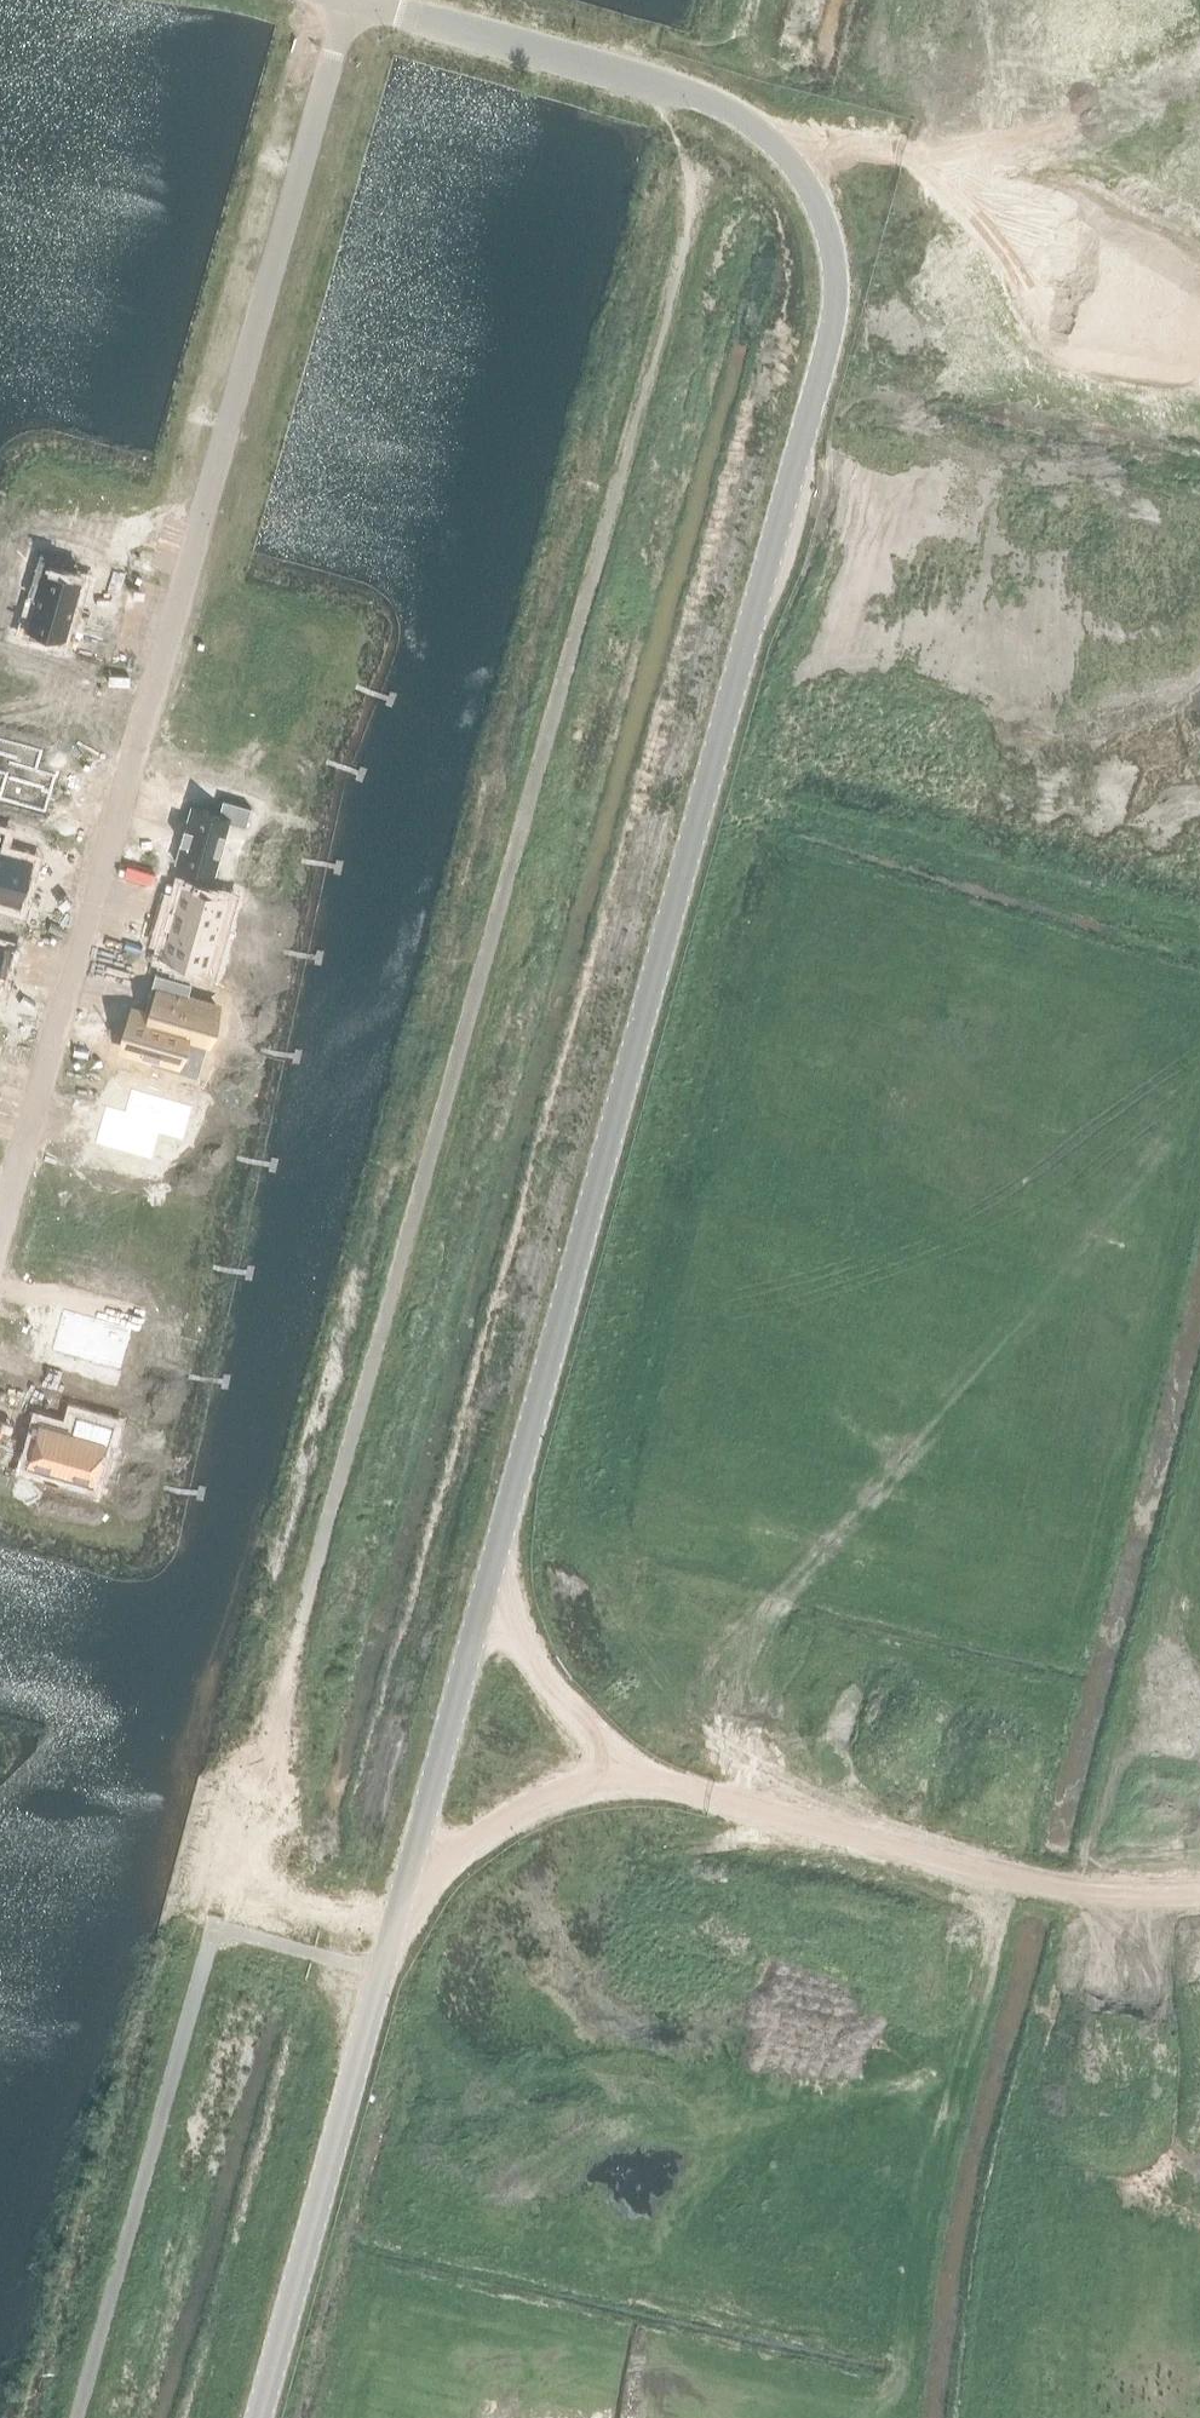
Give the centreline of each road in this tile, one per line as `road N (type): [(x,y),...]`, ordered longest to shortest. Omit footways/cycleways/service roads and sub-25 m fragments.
road 1 (unclassified): [(872,145),(921,1092),(907,1172),(606,1766),(403,1889)]
road 2 (unclassified): [(403,1889),(833,323),(834,267),(824,224),(766,133)]
road 3 (residential): [(347,0),(0,1225)]
road 4 (track): [(1199,1893),(1114,1898),(861,1840),(606,1766),(485,1594)]
road 5 (unclassified): [(1199,334),(1115,659),(1112,812),(1129,858),(1199,877)]
road 6 (unclassified): [(258,2417),(403,1889)]
road 7 (tertiary): [(741,114),(354,0)]
road 8 (unclassified): [(872,145),(1077,34),(1159,15),(1199,28)]
road 9 (track): [(391,1935),(227,1881)]

